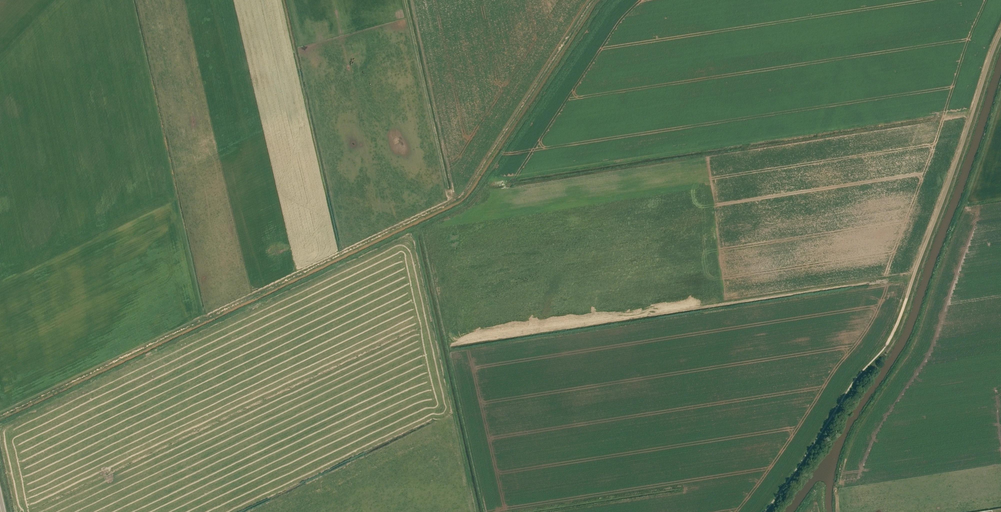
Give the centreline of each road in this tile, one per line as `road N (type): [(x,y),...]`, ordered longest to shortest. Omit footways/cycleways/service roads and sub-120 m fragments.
road 1 (unclassified): [(887,345),(1000,35)]

